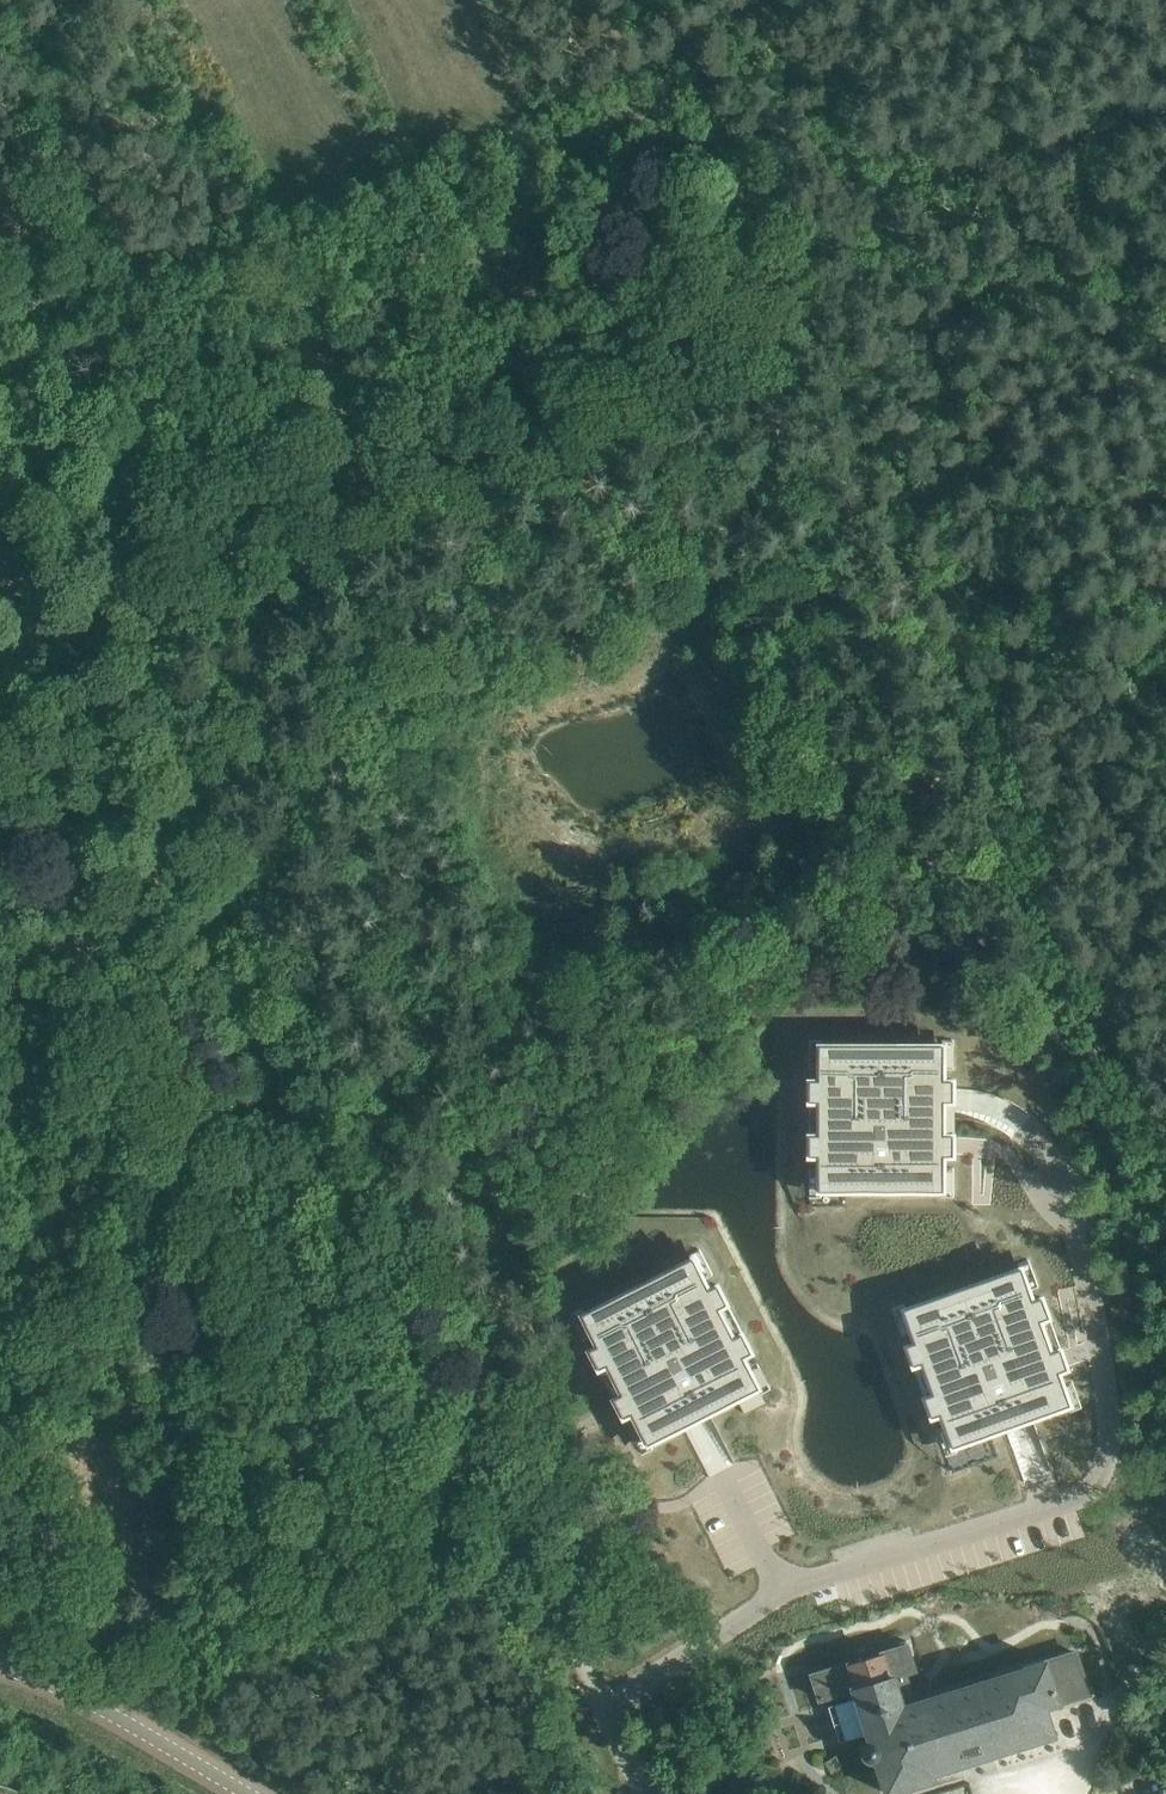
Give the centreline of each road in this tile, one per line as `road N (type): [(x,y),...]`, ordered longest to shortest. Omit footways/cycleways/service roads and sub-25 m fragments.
road 1 (residential): [(635,1793),(593,1707),(667,1657),(847,1566),(880,1522),(882,1485),(846,1363),(851,1296),(876,1266),(955,1232),(1024,1214)]
road 2 (unclassified): [(0,1668),(87,1701),(249,1793)]
road 3 (unclassified): [(0,516),(63,634),(0,661)]

